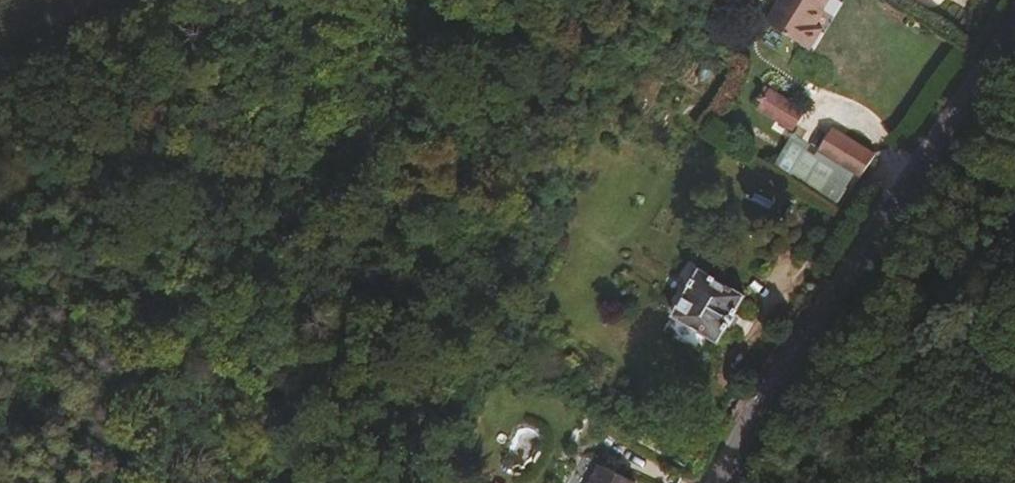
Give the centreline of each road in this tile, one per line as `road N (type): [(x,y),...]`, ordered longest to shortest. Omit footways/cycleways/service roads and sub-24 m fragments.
road 1 (residential): [(1014,20),(708,482)]
road 2 (track): [(151,0),(0,95)]

